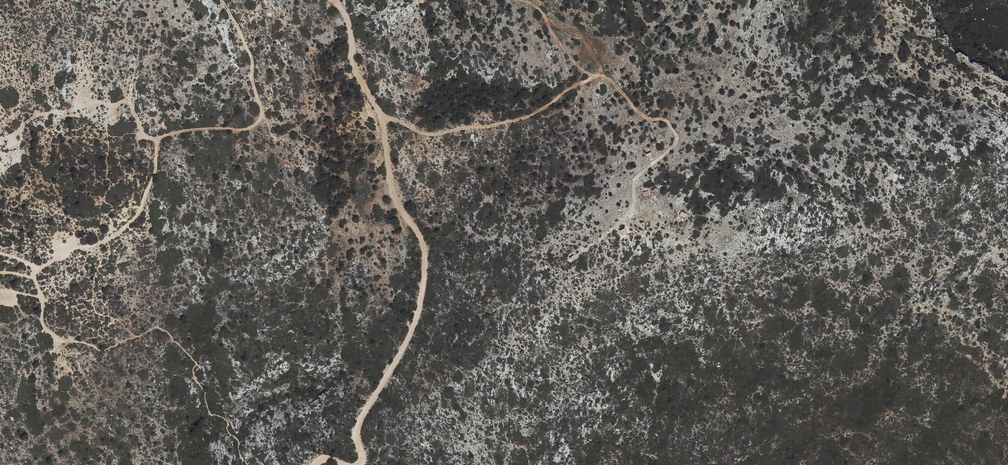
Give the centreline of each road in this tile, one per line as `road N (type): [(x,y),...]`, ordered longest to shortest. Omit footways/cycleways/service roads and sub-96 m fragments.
road 1 (track): [(353,464),(361,453),(357,426),(415,314),(425,276),(423,243),(394,202),(378,116),(335,0)]
road 2 (track): [(520,0),(541,11),(572,60),(593,76),(539,112),(490,127),(434,136),(378,116)]
road 3 (track): [(593,76),(607,76),(647,118),(664,120),(677,140),(633,178),(629,214),(579,251)]

